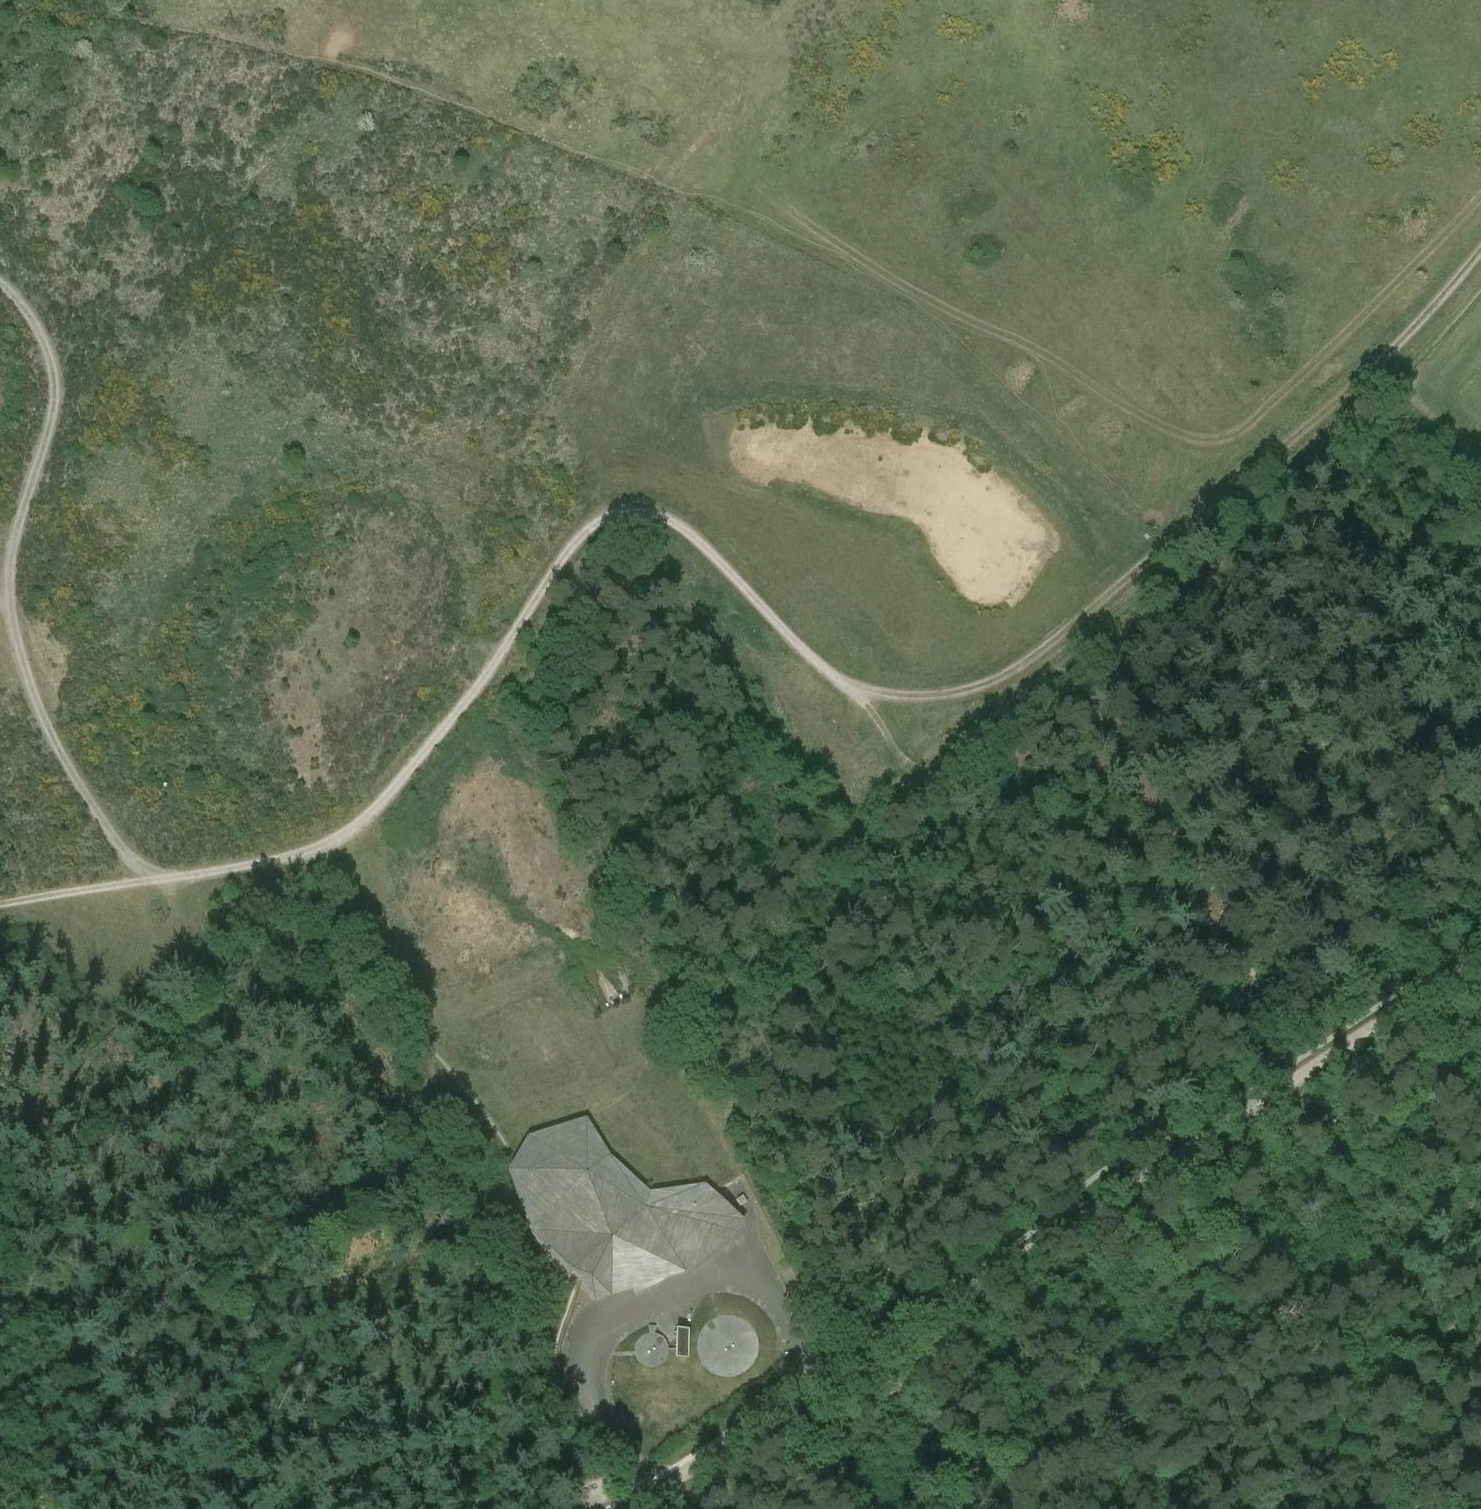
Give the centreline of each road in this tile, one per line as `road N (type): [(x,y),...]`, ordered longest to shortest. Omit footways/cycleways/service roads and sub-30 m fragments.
road 1 (track): [(623,1508),(1022,1250),(1153,1152),(1309,1078),(1480,968)]
road 2 (track): [(1480,286),(1427,344),(1030,702),(965,740),(908,751),(867,692)]
road 3 (track): [(0,1456),(490,1120)]
road 4 (track): [(152,875),(0,904)]

